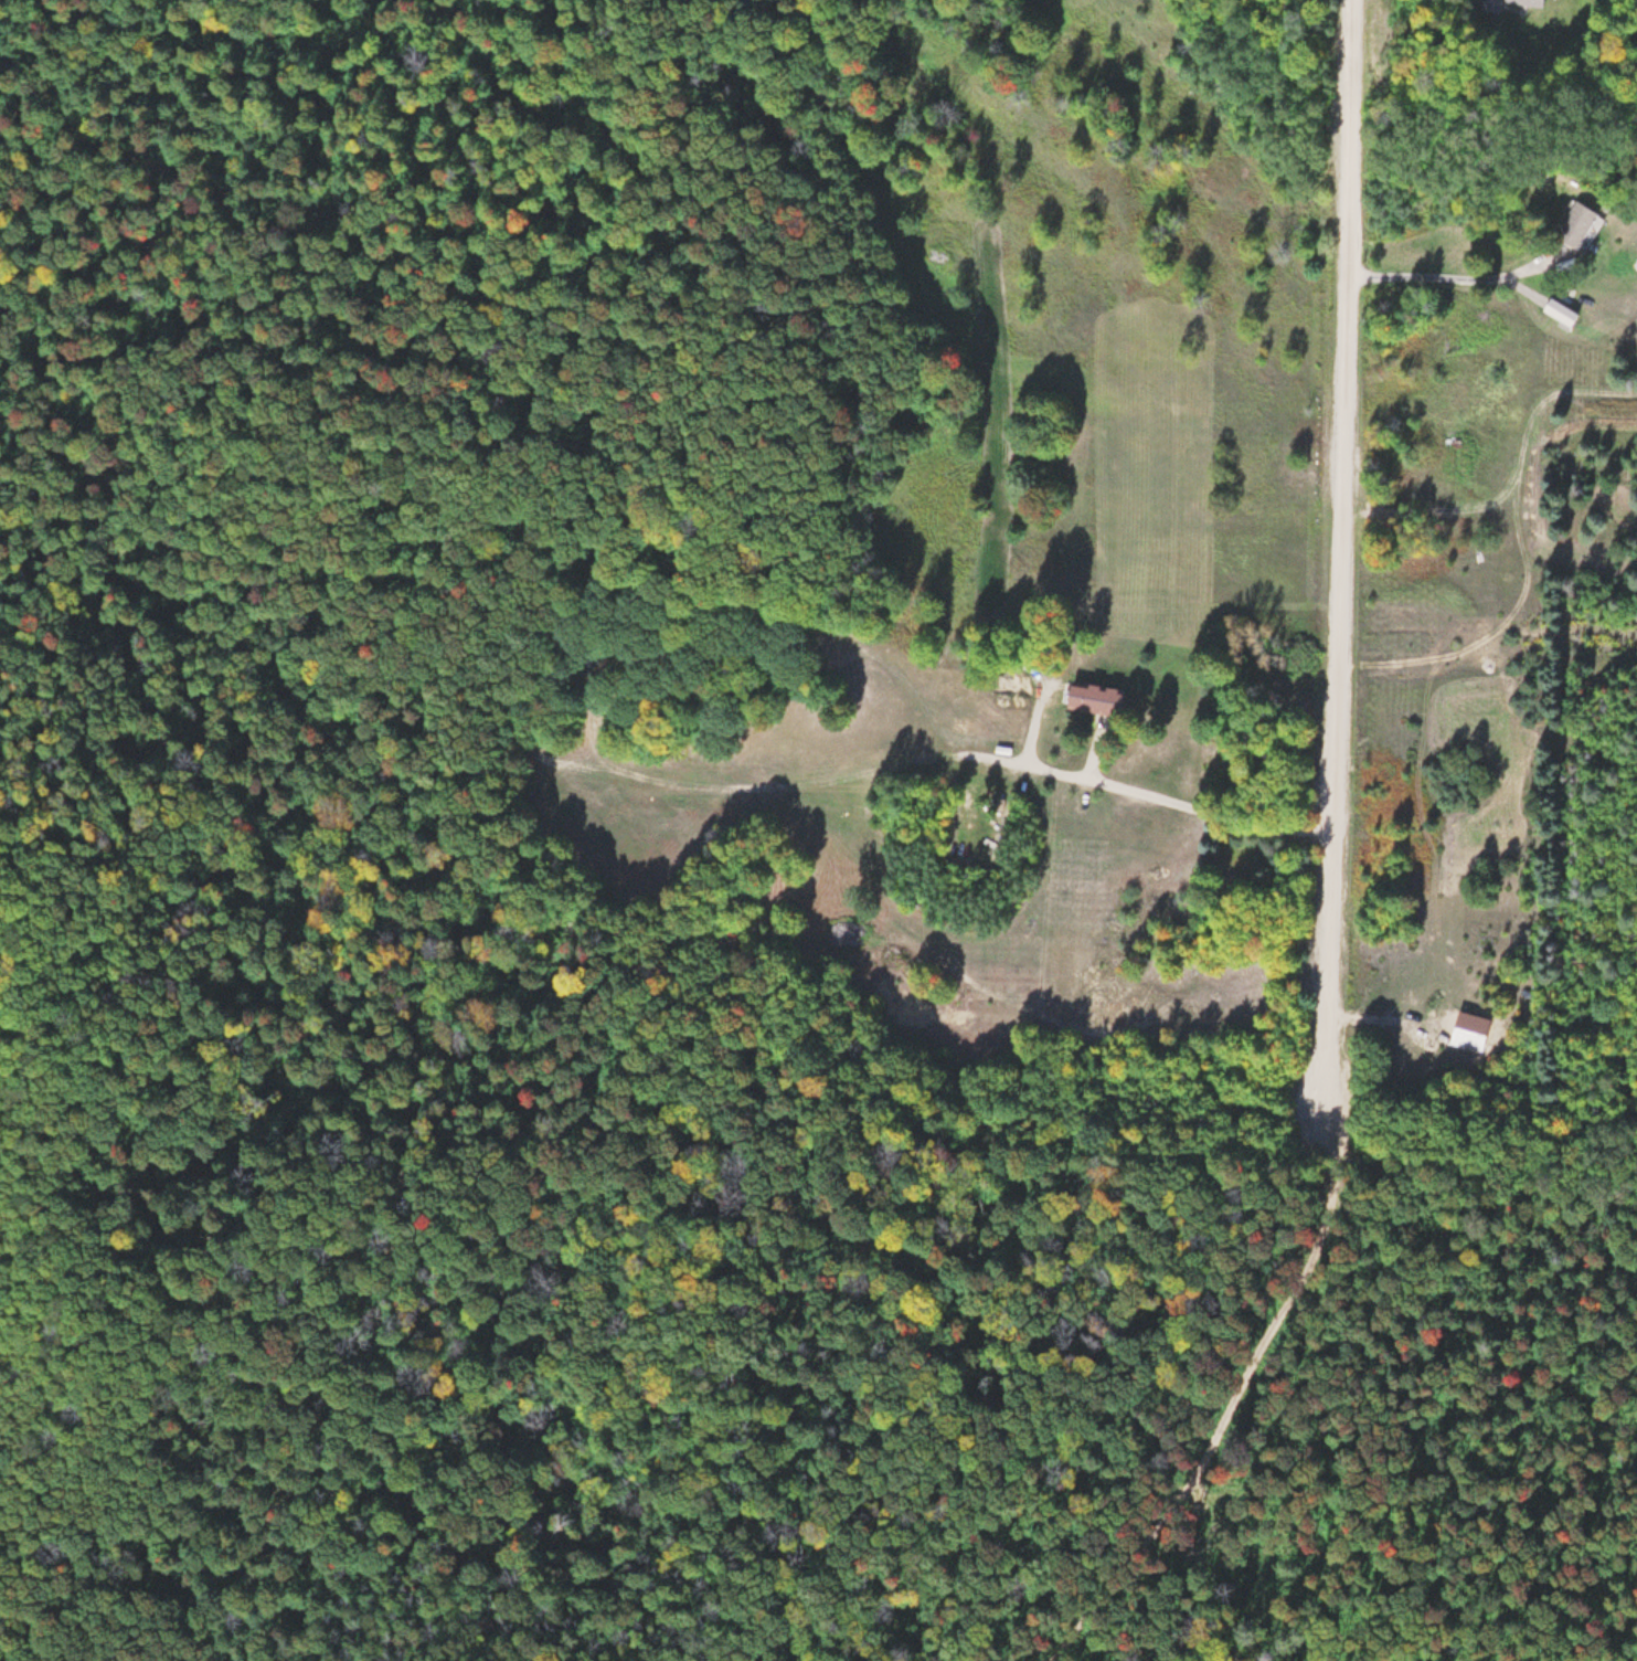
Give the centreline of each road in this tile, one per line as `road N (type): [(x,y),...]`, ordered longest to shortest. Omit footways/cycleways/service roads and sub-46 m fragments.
road 1 (residential): [(1329,1113),(1358,0)]
road 2 (track): [(1329,1113),(1342,1174),(1199,1472),(1045,1660)]
road 3 (track): [(1199,1472),(1282,1495),(1468,1463),(1535,1473),(1576,1463),(1636,1466)]

